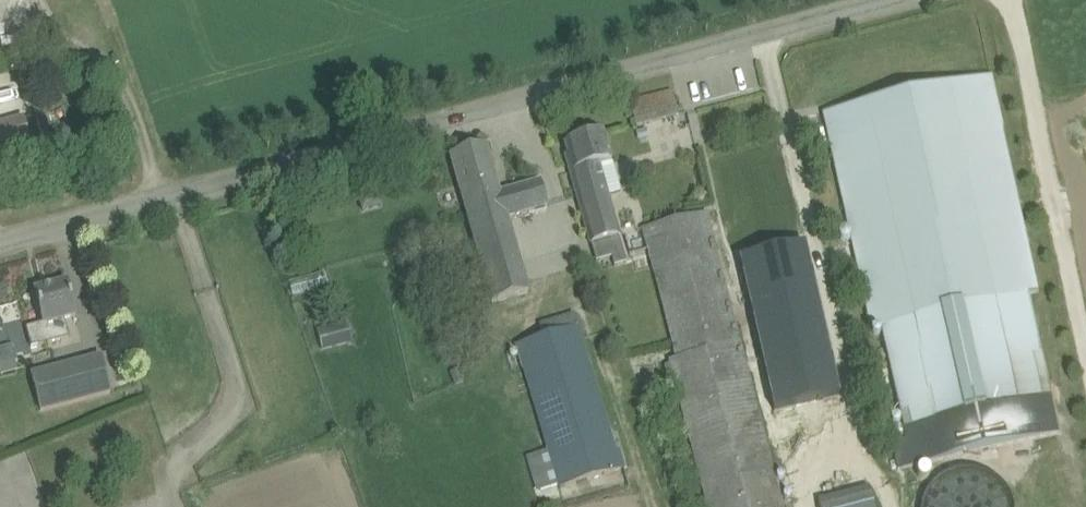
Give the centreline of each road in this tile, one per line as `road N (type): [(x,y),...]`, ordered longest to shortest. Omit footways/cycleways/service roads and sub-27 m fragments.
road 1 (tertiary): [(0,242),(882,0)]
road 2 (track): [(1006,0),(1085,366)]
road 3 (track): [(569,255),(658,506)]

